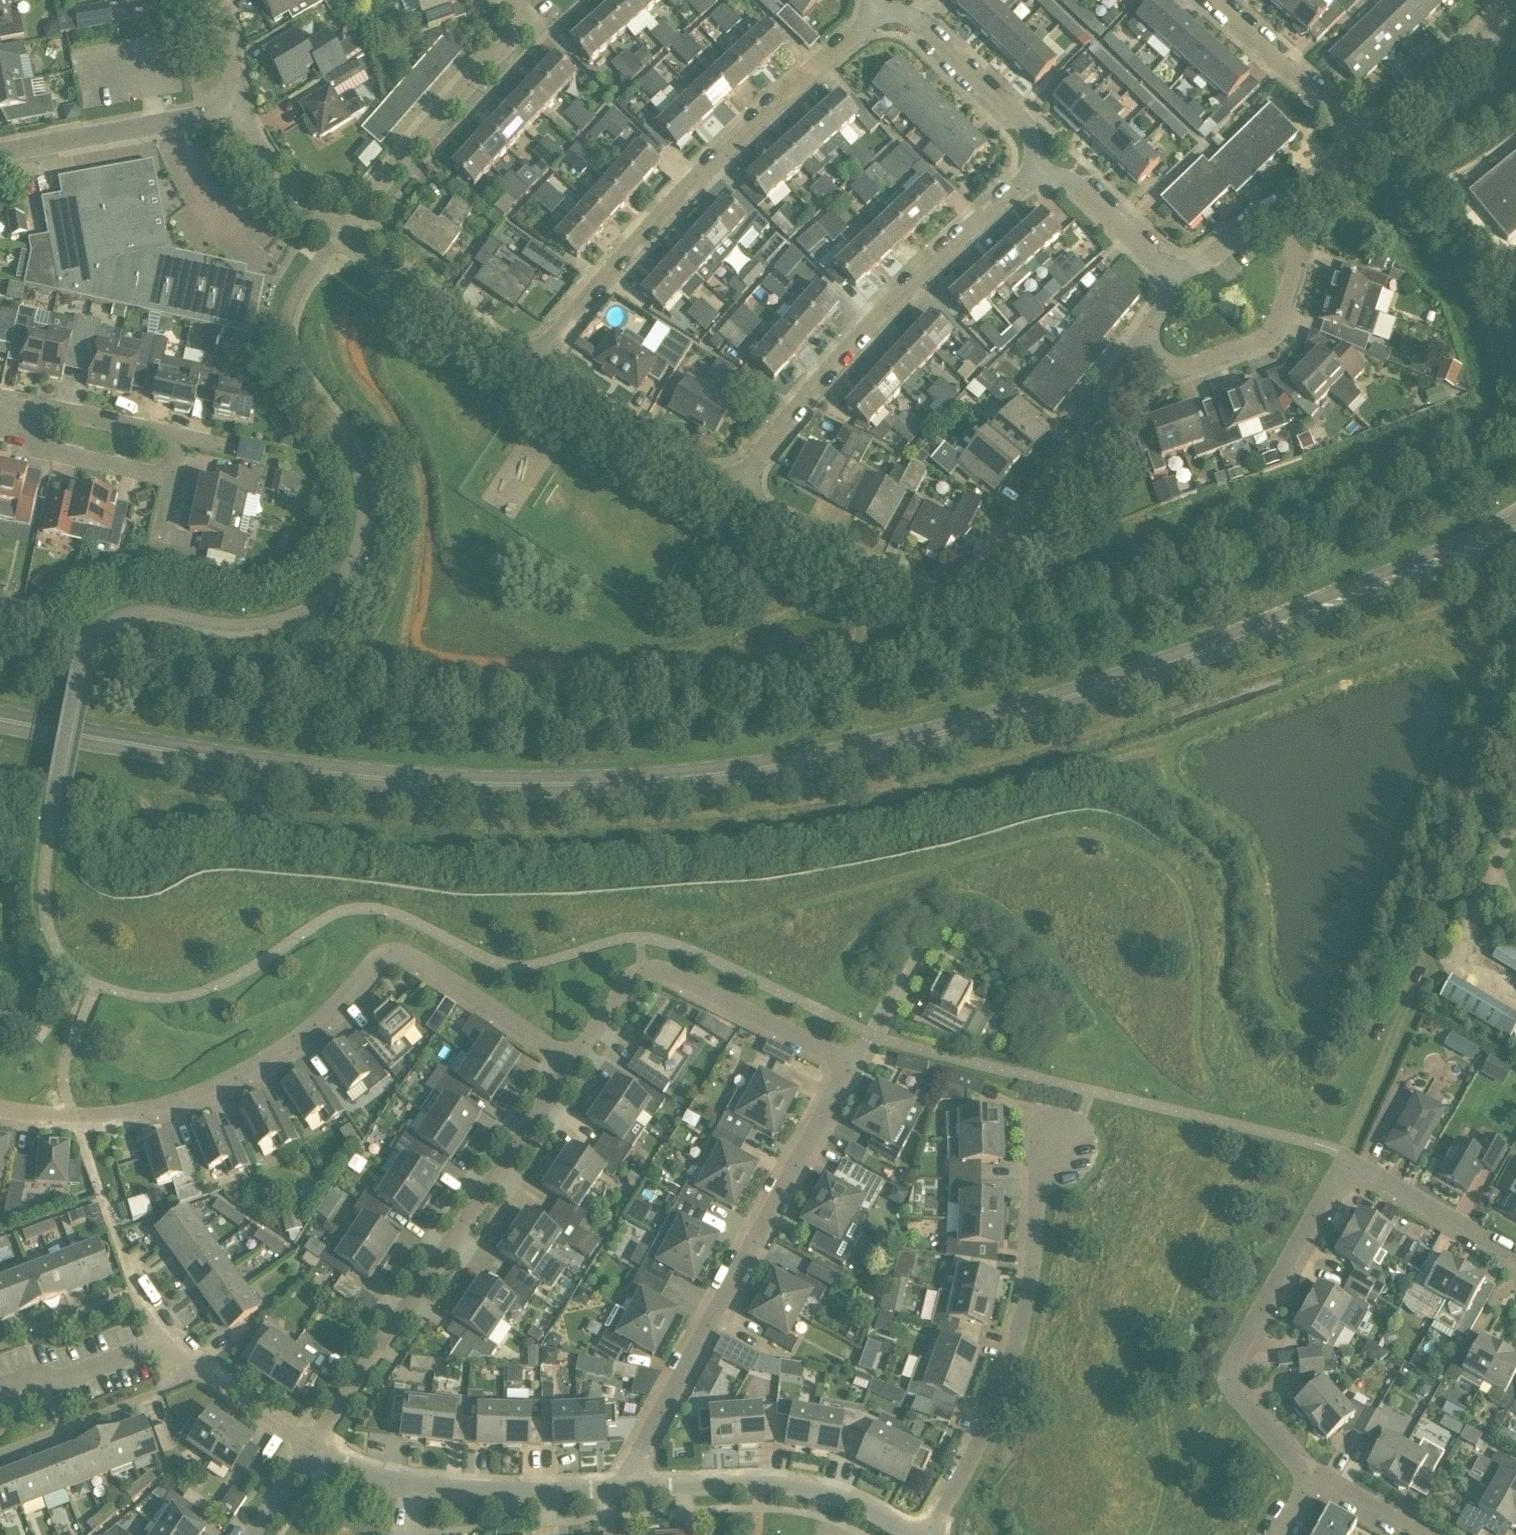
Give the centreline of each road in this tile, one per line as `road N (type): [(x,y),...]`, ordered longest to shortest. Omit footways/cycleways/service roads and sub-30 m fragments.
road 1 (primary): [(0,720),(363,781),(519,789),(780,769),(1020,715),(1515,537)]
road 2 (residential): [(572,1063),(408,955),(388,952),(304,1033),(179,1103),(74,1117),(0,1111)]
road 3 (residential): [(1315,1478),(1227,1387),(1227,1375),(1344,1163),(1515,1254)]
road 4 (residential): [(744,481),(763,512),(917,589),(969,589),(1082,449),(1140,347)]
road 5 (residential): [(632,1489),(632,1462),(851,1061)]
road 6 (residential): [(541,355),(695,181),(880,11)]
road 7 (residential): [(572,1063),(312,1448)]
road 8 (residential): [(927,1534),(972,1460),(1005,1382),(1038,1251),(1040,1166),(1062,1134)]
road 9 (residential): [(744,481),(831,368),(1039,171)]
road 10 (residential): [(851,1061),(652,970),(631,976),(572,1063)]
road 11 (residential): [(632,1489),(405,1482),(312,1448)]
road 12 (residential): [(342,231),(472,80),(533,26),(513,0)]
road 13 (residential): [(911,1534),(805,1490),(632,1489)]
road 14 (residential): [(1140,347),(1171,369),(1274,333),(1298,260),(1270,209)]
road 15 (residential): [(744,481),(709,480),(563,388),(541,355)]
road 16 (residential): [(240,108),(0,153)]
road 17 (residential): [(541,355),(502,348),(342,231)]
road 18 (residential): [(1039,171),(1028,127),(925,27),(880,11)]
road 19 (residential): [(1356,134),(1378,130),(1515,1)]
road 20 (residential): [(1356,134),(1214,0)]
road 21 (residential): [(312,1448),(160,1346)]
road 22 (residential): [(1175,273),(1074,184),(1039,171)]
road 23 (residential): [(180,441),(44,414),(22,433)]
road 24 (residential): [(172,481),(36,453),(22,433)]
road 25 (residential): [(342,231),(259,152),(240,108)]
road 26 (residential): [(851,1061),(913,955)]
road 27 (residential): [(1270,209),(1345,170),(1356,134)]
road 28 (residential): [(1422,1534),(1315,1478)]

